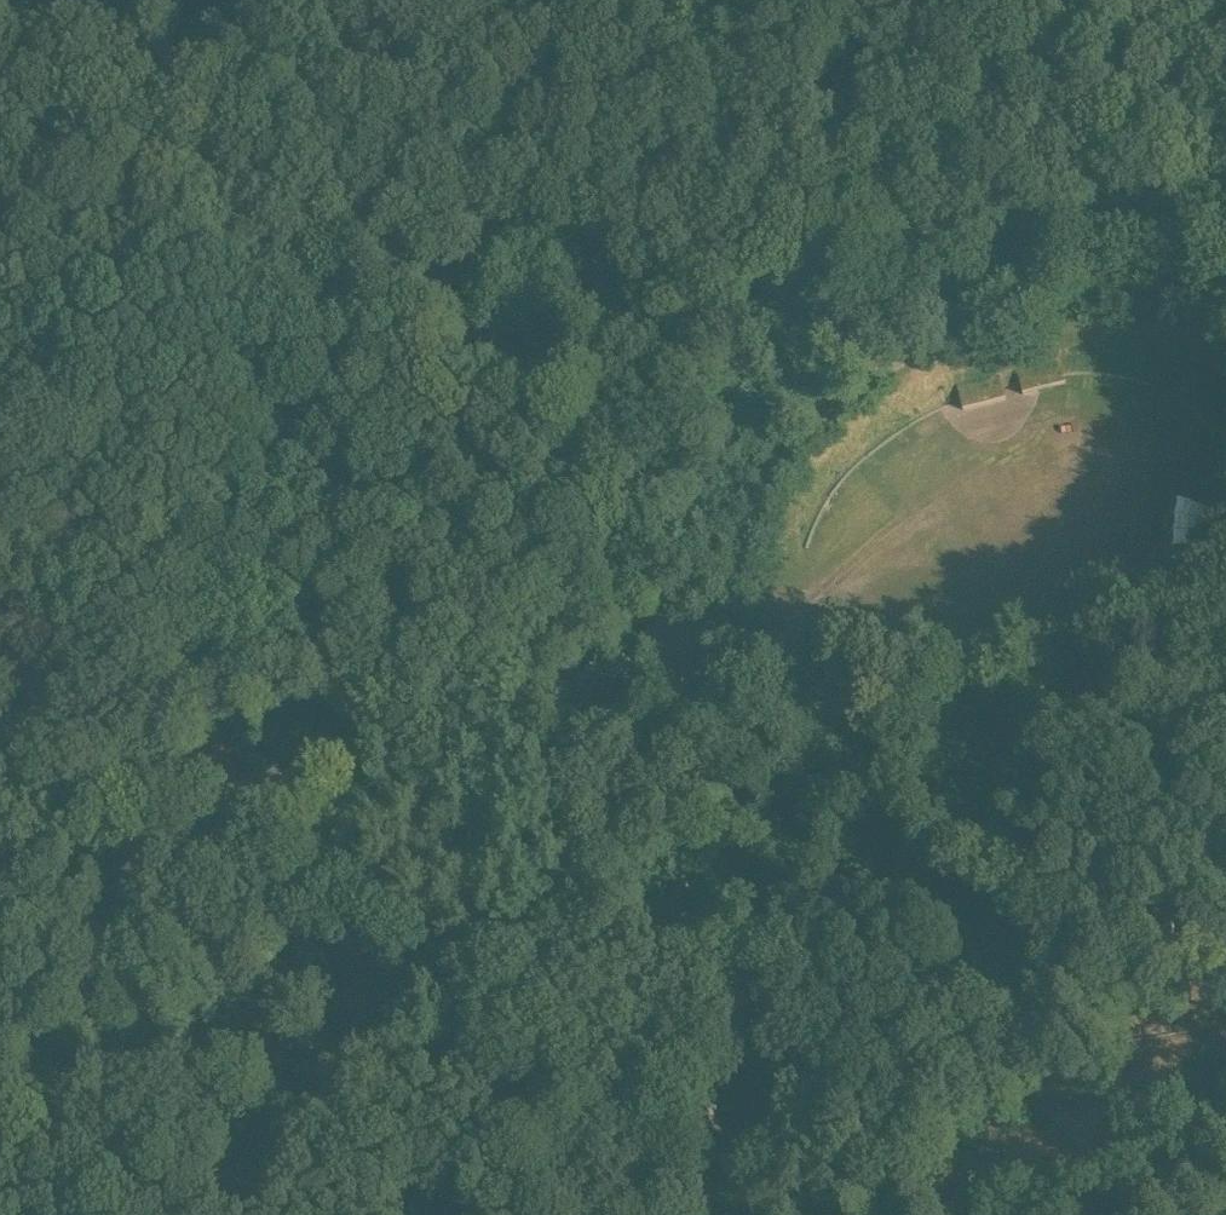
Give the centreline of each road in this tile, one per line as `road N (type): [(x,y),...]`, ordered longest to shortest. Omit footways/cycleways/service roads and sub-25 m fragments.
road 1 (track): [(0,839),(355,753),(562,662),(664,637)]
road 2 (track): [(449,1096),(567,1079),(671,1032),(739,983),(741,929),(689,711),(686,633)]
road 3 (track): [(575,279),(670,239),(1198,66)]
road 4 (track): [(1225,315),(1158,295),(1091,297),(1014,313),(909,354),(846,394),(794,444),(754,512),(732,582)]
road 5 (track): [(506,331),(440,472),(395,542),(176,776),(163,801)]
road 6 (track): [(842,1214),(1225,785)]
road 7 (track): [(713,636),(766,652),(860,701),(947,710),(1103,676),(1225,595)]
road 8 (track): [(655,596),(619,587),(341,406),(208,332)]
road 9 (track): [(0,1053),(170,1040),(299,1049),(449,1096)]
road 10 (track): [(551,328),(626,490),(664,637)]
road 11 (track): [(608,263),(696,141),(767,0)]
road 12 (track): [(511,240),(400,73),(340,0)]
road 13 (track): [(482,308),(503,330),(533,335),(560,322),(575,279),(559,250),(528,237),(496,247),(477,292)]
road 14 (track): [(1225,728),(1103,676)]
road 15 (track): [(416,1214),(449,1096)]

